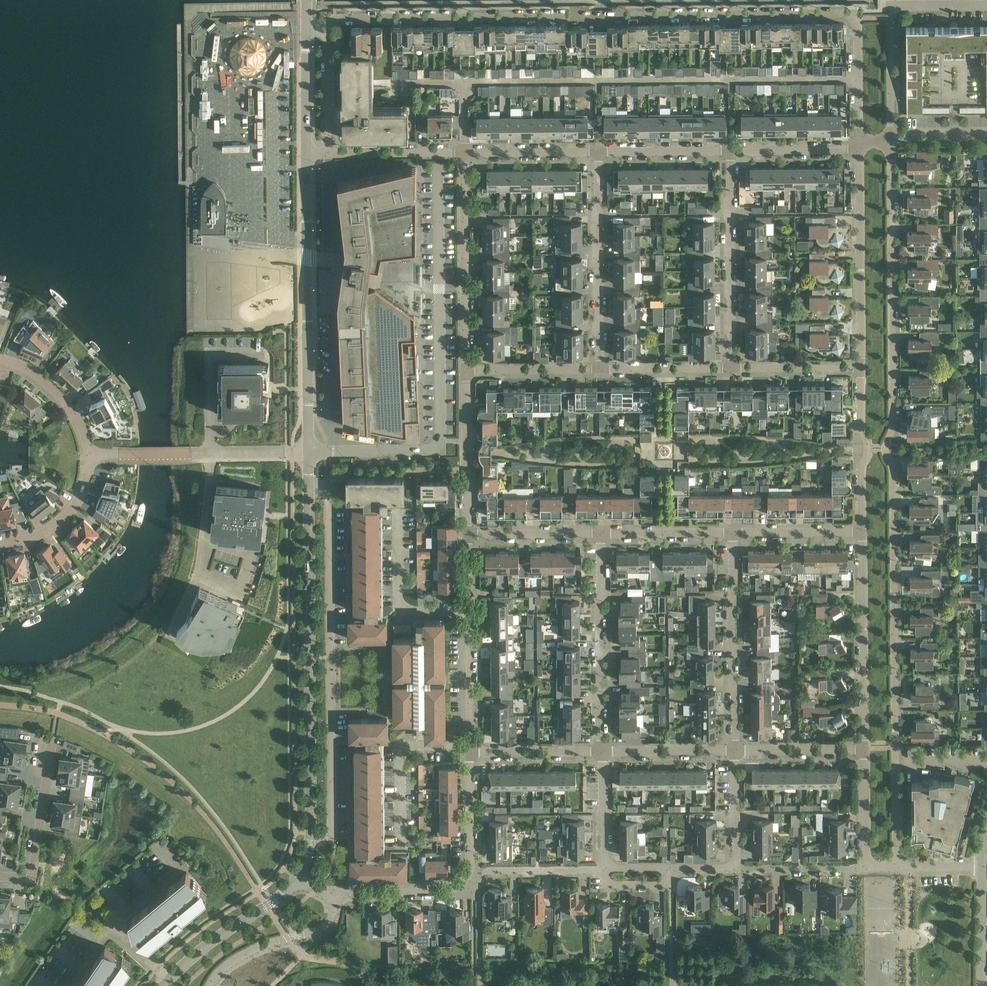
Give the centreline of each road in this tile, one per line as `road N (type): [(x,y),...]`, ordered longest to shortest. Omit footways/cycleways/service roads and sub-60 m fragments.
road 1 (residential): [(326,31),(341,18),(859,18)]
road 2 (residential): [(309,453),(439,452),(439,169)]
road 3 (tertiary): [(310,487),(312,835)]
road 4 (residential): [(885,447),(892,428),(891,134)]
road 5 (residential): [(895,749),(893,469),(885,447)]
road 6 (tertiary): [(308,410),(307,154)]
road 7 (residential): [(599,370),(599,149)]
road 8 (residential): [(861,368),(859,148)]
road 9 (residential): [(732,369),(731,149)]
road 10 (residential): [(732,532),(735,751)]
road 11 (residential): [(467,371),(464,152)]
road 12 (residential): [(90,456),(309,453)]
road 13 (residential): [(602,533),(602,752)]
road 14 (residential): [(471,752),(468,534)]
road 15 (residential): [(865,749),(863,532)]
road 16 (residential): [(298,877),(336,892),(448,891),(469,871)]
road 17 (residential): [(331,647),(330,504),(328,486),(310,487)]
road 18 (residential): [(0,877),(34,879),(51,743)]
road 19 (residential): [(401,849),(400,755),(415,747),(471,752)]
road 20 (tertiary): [(298,877),(170,978)]
road 21 (residential): [(468,534),(467,371)]
road 22 (residential): [(332,712),(382,711),(385,653),(331,647)]
road 23 (residential): [(312,835),(333,833),(332,712)]
road 24 (residential): [(0,543),(64,519),(88,479),(90,456)]
road 25 (residential): [(90,456),(64,400),(0,359)]
road 26 (residential): [(328,154),(464,152)]
road 27 (residential): [(464,152),(599,149)]
road 28 (residential): [(602,533),(468,534)]
road 29 (residential): [(602,869),(469,871)]
road 30 (residential): [(735,751),(602,752)]
road 31 (residential): [(599,370),(732,369)]
road 32 (residential): [(467,371),(599,370)]
road 33 (residential): [(599,149),(731,149)]
road 34 (residential): [(863,532),(732,532)]
road 35 (residential): [(602,752),(471,752)]
road 36 (residential): [(865,749),(735,751)]
road 37 (residential): [(732,532),(602,533)]
road 38 (residential): [(866,868),(736,867)]
road 39 (residential): [(859,148),(859,18)]
road 40 (residential): [(732,369),(861,368)]
road 41 (residential): [(731,149),(859,148)]
road 42 (residential): [(326,31),(328,154)]
road 43 (tertiary): [(307,154),(305,32)]

